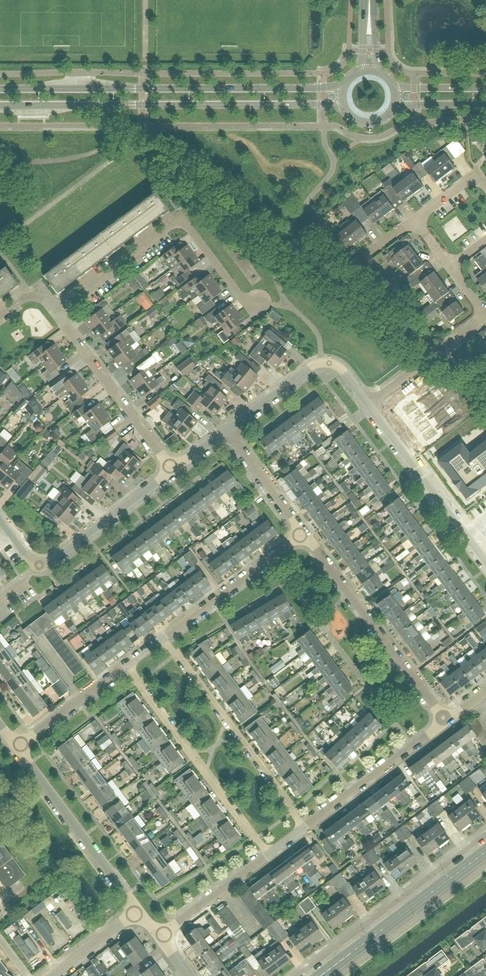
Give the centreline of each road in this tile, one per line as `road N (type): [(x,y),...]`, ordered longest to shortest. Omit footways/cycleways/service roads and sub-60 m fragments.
road 1 (secondary): [(345,85),(0,89)]
road 2 (secondary): [(0,106),(345,110)]
road 3 (residential): [(57,311),(180,220),(243,300),(258,302)]
road 4 (residential): [(126,664),(269,855)]
road 5 (residential): [(163,636),(305,827)]
road 6 (residential): [(444,720),(304,531)]
road 7 (residential): [(137,912),(16,746)]
road 8 (tertiary): [(324,975),(485,854)]
road 9 (residential): [(172,470),(57,311)]
road 10 (unclassified): [(485,561),(368,405)]
road 11 (unclassified): [(229,429),(324,364),(342,370),(368,405)]
road 12 (residential): [(163,636),(304,531)]
road 13 (residential): [(305,827),(444,720)]
road 14 (unclassified): [(38,564),(52,563),(172,470)]
road 15 (residential): [(368,405),(485,318)]
road 16 (residential): [(16,746),(126,664)]
road 17 (residential): [(162,938),(269,855)]
road 18 (residential): [(304,531),(229,429)]

